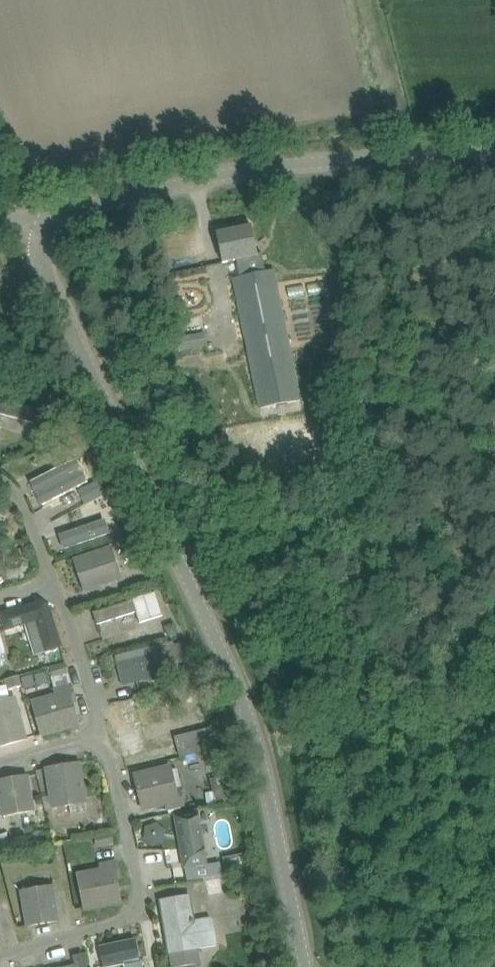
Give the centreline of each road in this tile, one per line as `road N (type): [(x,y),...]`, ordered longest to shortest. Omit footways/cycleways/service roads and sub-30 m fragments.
road 1 (unclassified): [(309,966),(249,689),(38,223)]
road 2 (unclassified): [(38,223),(222,176),(494,155)]
road 3 (residential): [(0,958),(119,927),(135,913),(140,885),(107,739)]
road 4 (residential): [(107,739),(28,505),(0,470)]

